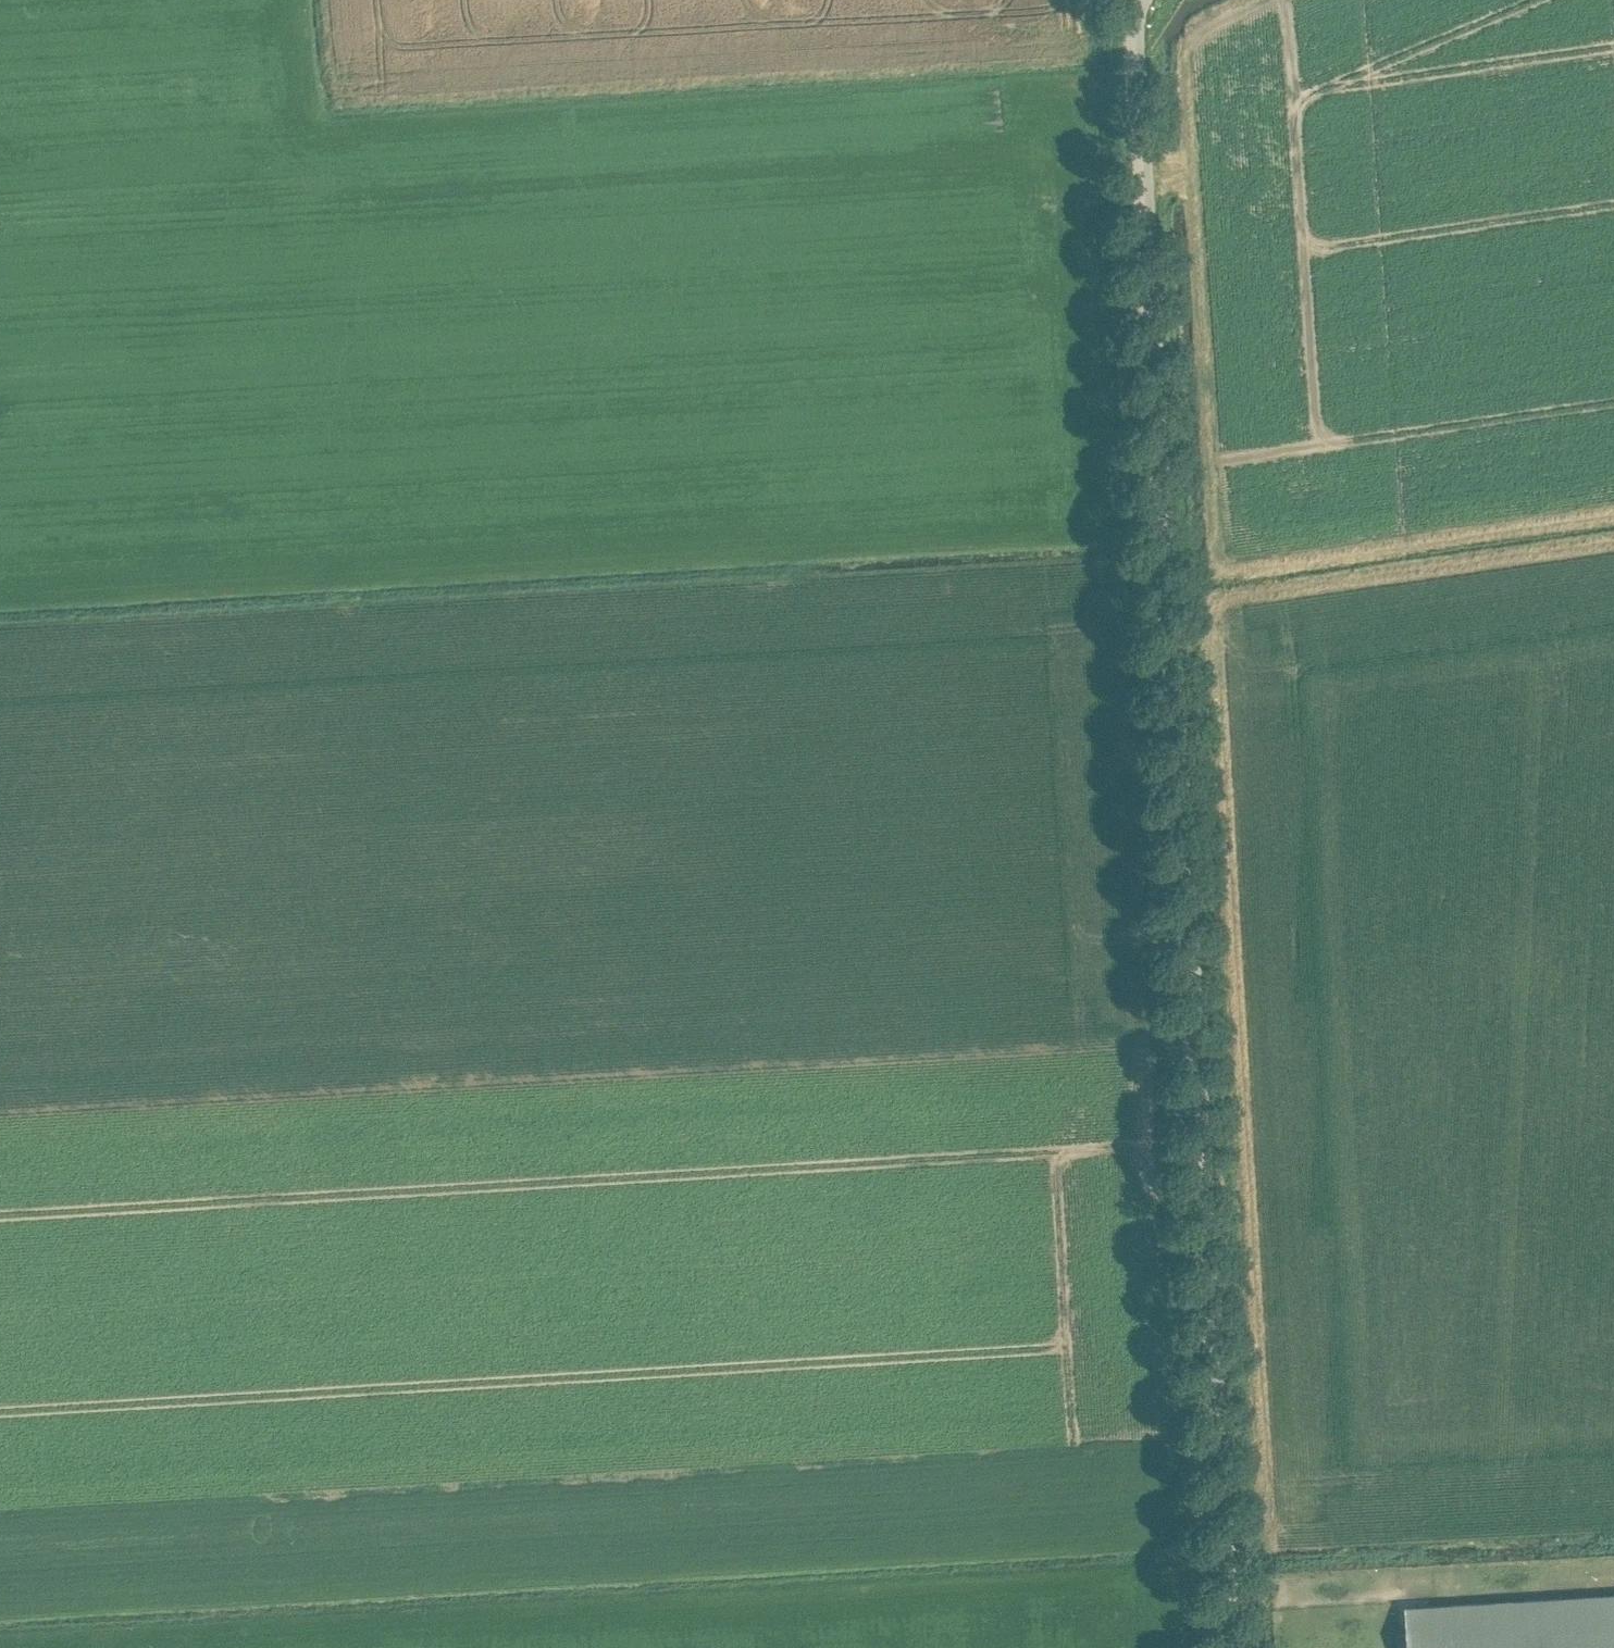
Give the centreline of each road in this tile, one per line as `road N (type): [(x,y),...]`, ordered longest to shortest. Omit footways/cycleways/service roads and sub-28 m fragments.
road 1 (unclassified): [(1227,1647),(1134,0)]

